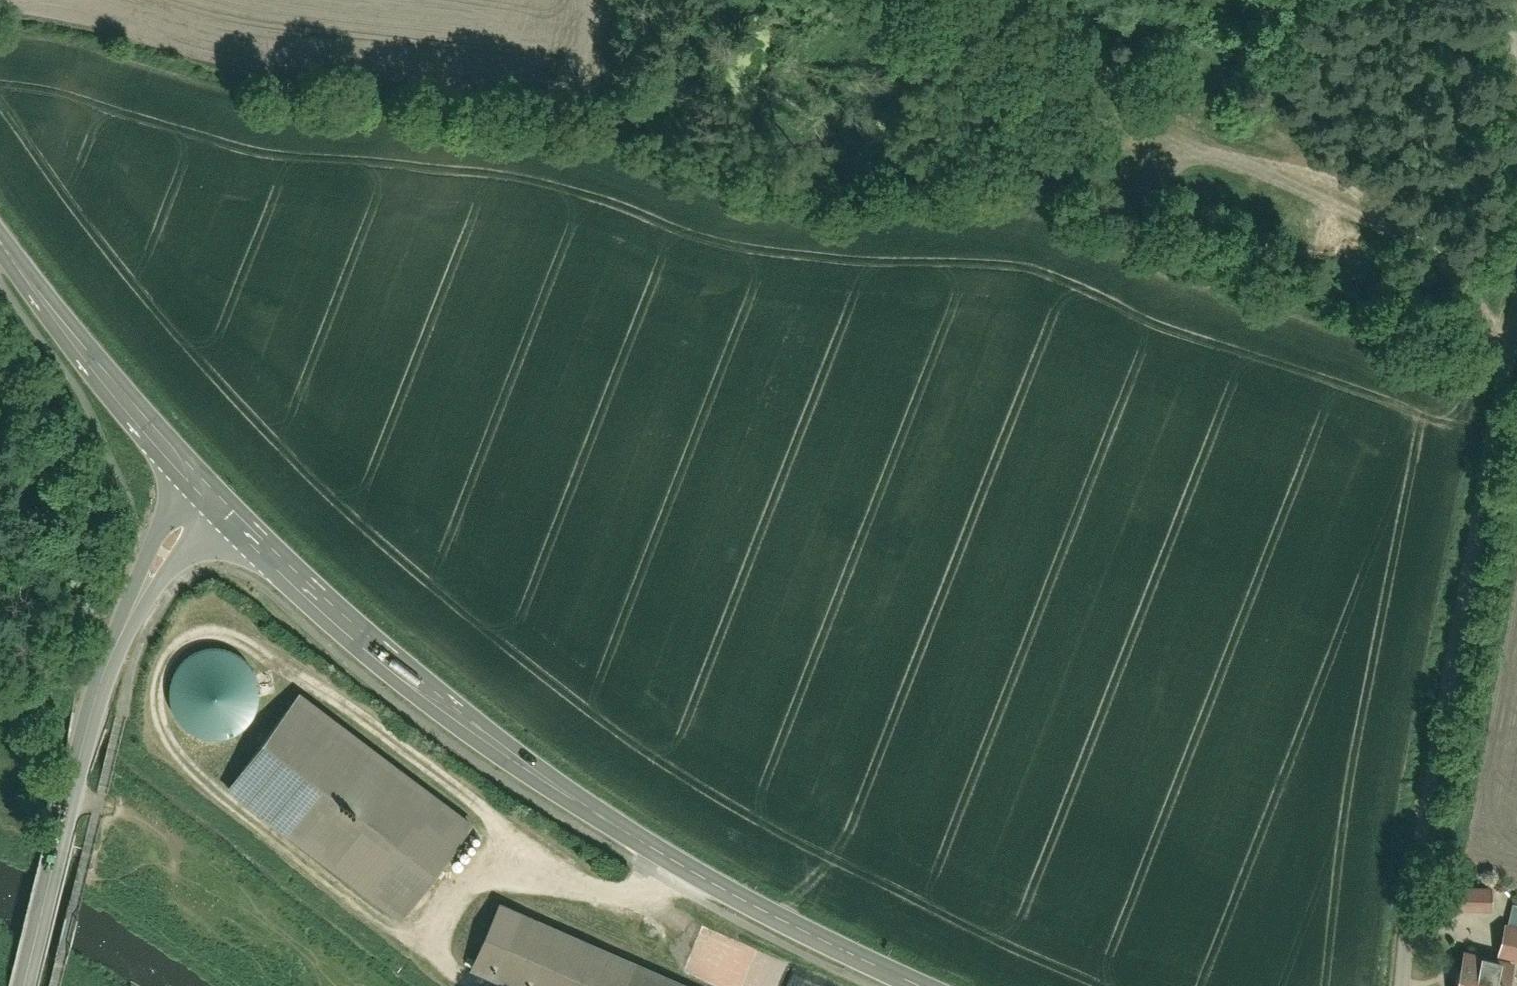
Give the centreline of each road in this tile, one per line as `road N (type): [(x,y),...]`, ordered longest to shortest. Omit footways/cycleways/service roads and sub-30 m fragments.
road 1 (residential): [(1407,985),(1421,857),(1516,317)]
road 2 (tertiary): [(436,698),(722,888),(921,985)]
road 3 (tertiary): [(21,985),(104,663),(161,549),(210,492)]
road 4 (tertiary): [(210,492),(0,243)]
road 5 (tertiary): [(436,698),(311,595),(210,492)]

